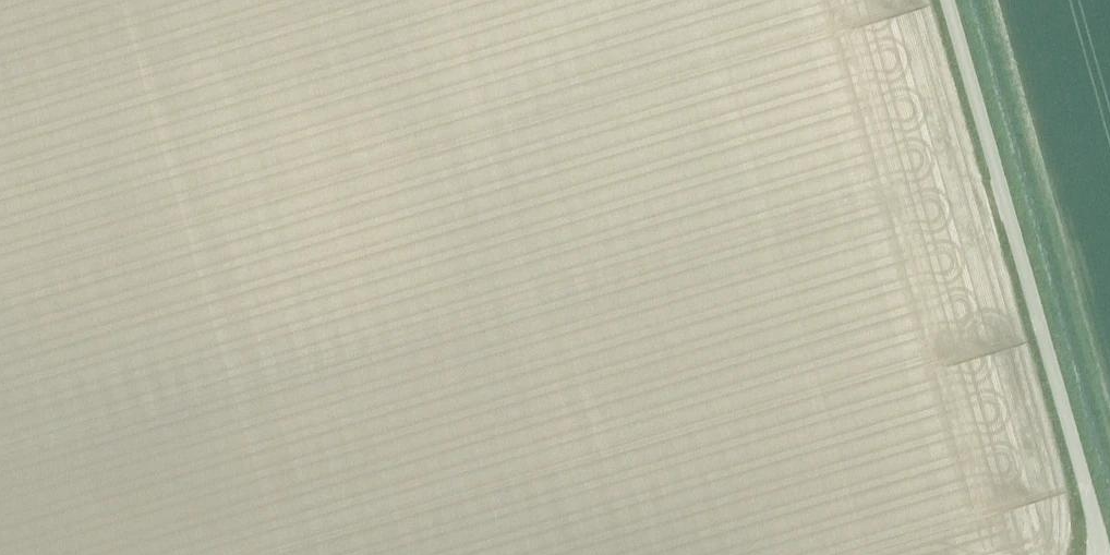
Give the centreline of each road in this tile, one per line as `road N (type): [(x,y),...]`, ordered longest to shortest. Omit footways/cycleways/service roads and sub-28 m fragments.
road 1 (track): [(950,0),(1100,554)]

